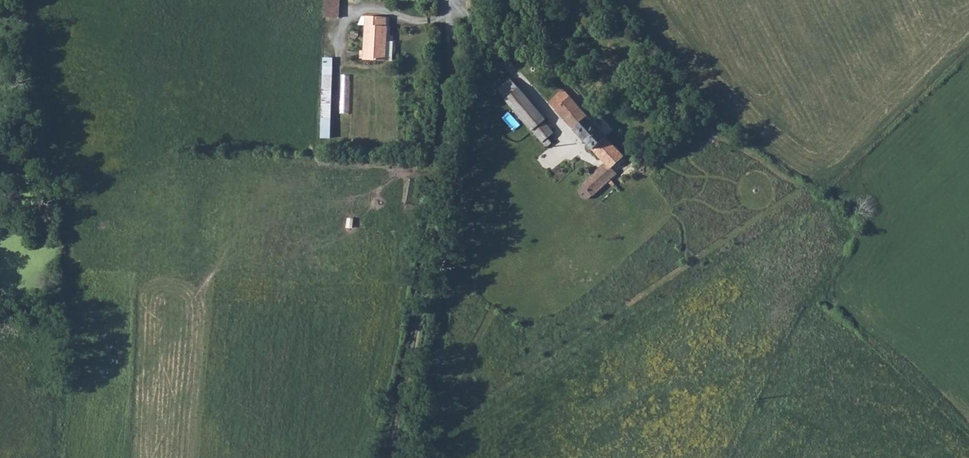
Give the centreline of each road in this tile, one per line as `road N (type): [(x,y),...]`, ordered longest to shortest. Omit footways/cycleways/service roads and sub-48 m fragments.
road 1 (track): [(388,457),(446,123)]
road 2 (unclassified): [(446,123),(446,0)]

